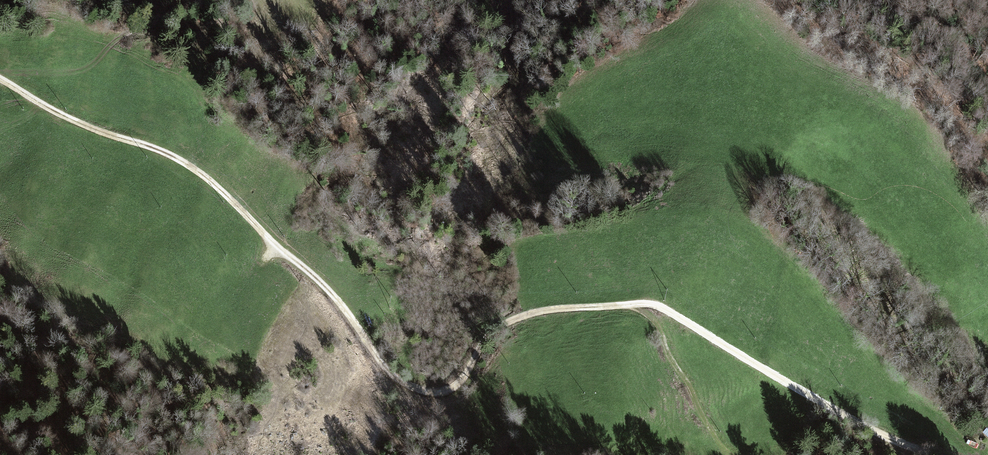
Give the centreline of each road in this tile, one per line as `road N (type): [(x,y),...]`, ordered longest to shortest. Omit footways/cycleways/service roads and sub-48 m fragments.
road 1 (track): [(624,305),(506,322),(459,382),(422,391),(393,375),(338,302),(199,173),(62,116),(0,79)]
road 2 (track): [(624,305),(665,309),(870,430),(932,454)]
road 3 (track): [(731,454),(713,435),(659,326),(624,305)]

